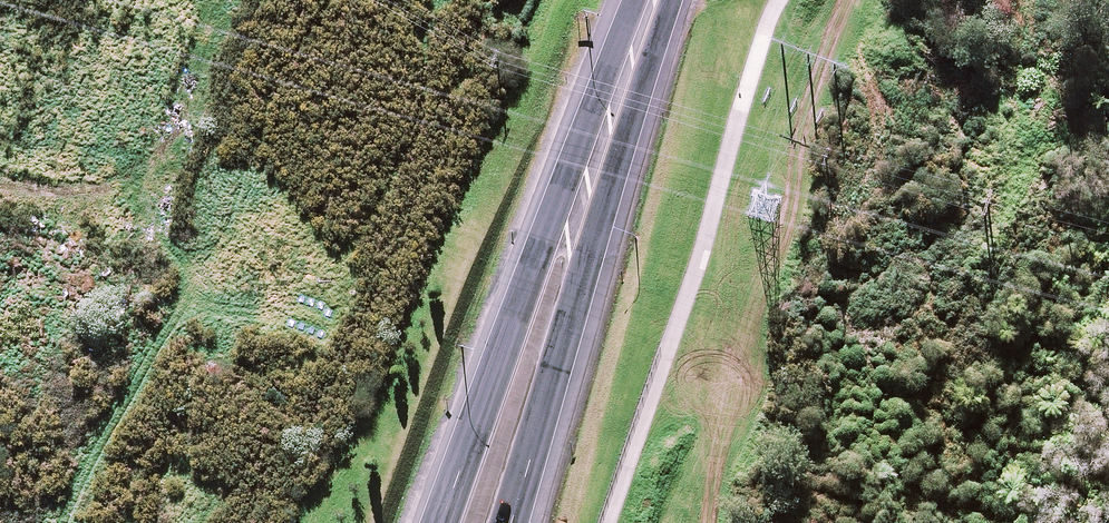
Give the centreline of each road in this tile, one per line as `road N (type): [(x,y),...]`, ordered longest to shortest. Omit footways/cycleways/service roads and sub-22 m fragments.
road 1 (trunk): [(438,522),(652,6)]
road 2 (track): [(850,0),(726,389),(710,522)]
road 3 (trunk): [(652,6),(504,522)]

